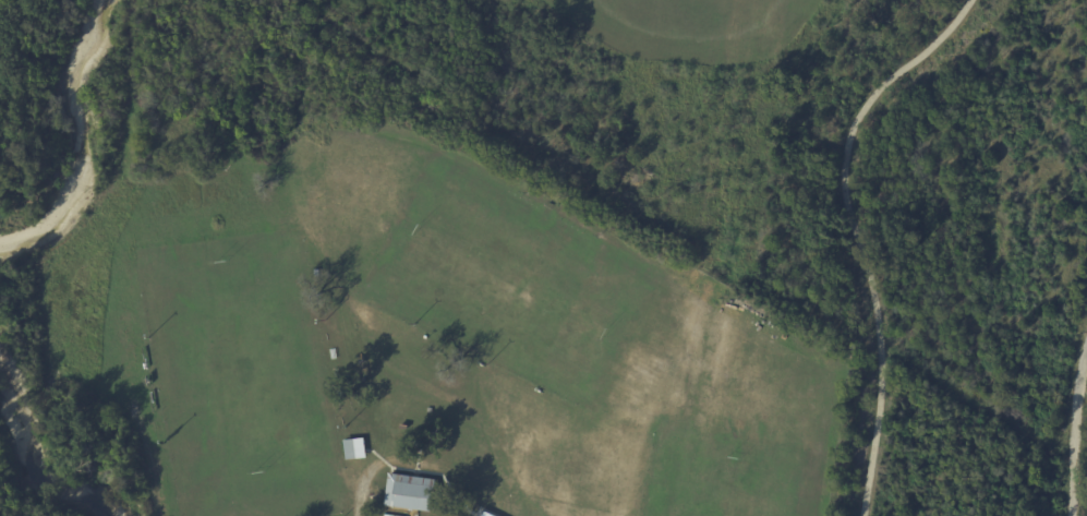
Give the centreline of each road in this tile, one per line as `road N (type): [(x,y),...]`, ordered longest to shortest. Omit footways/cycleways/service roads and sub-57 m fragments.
road 1 (residential): [(1086,352),(1071,515)]

